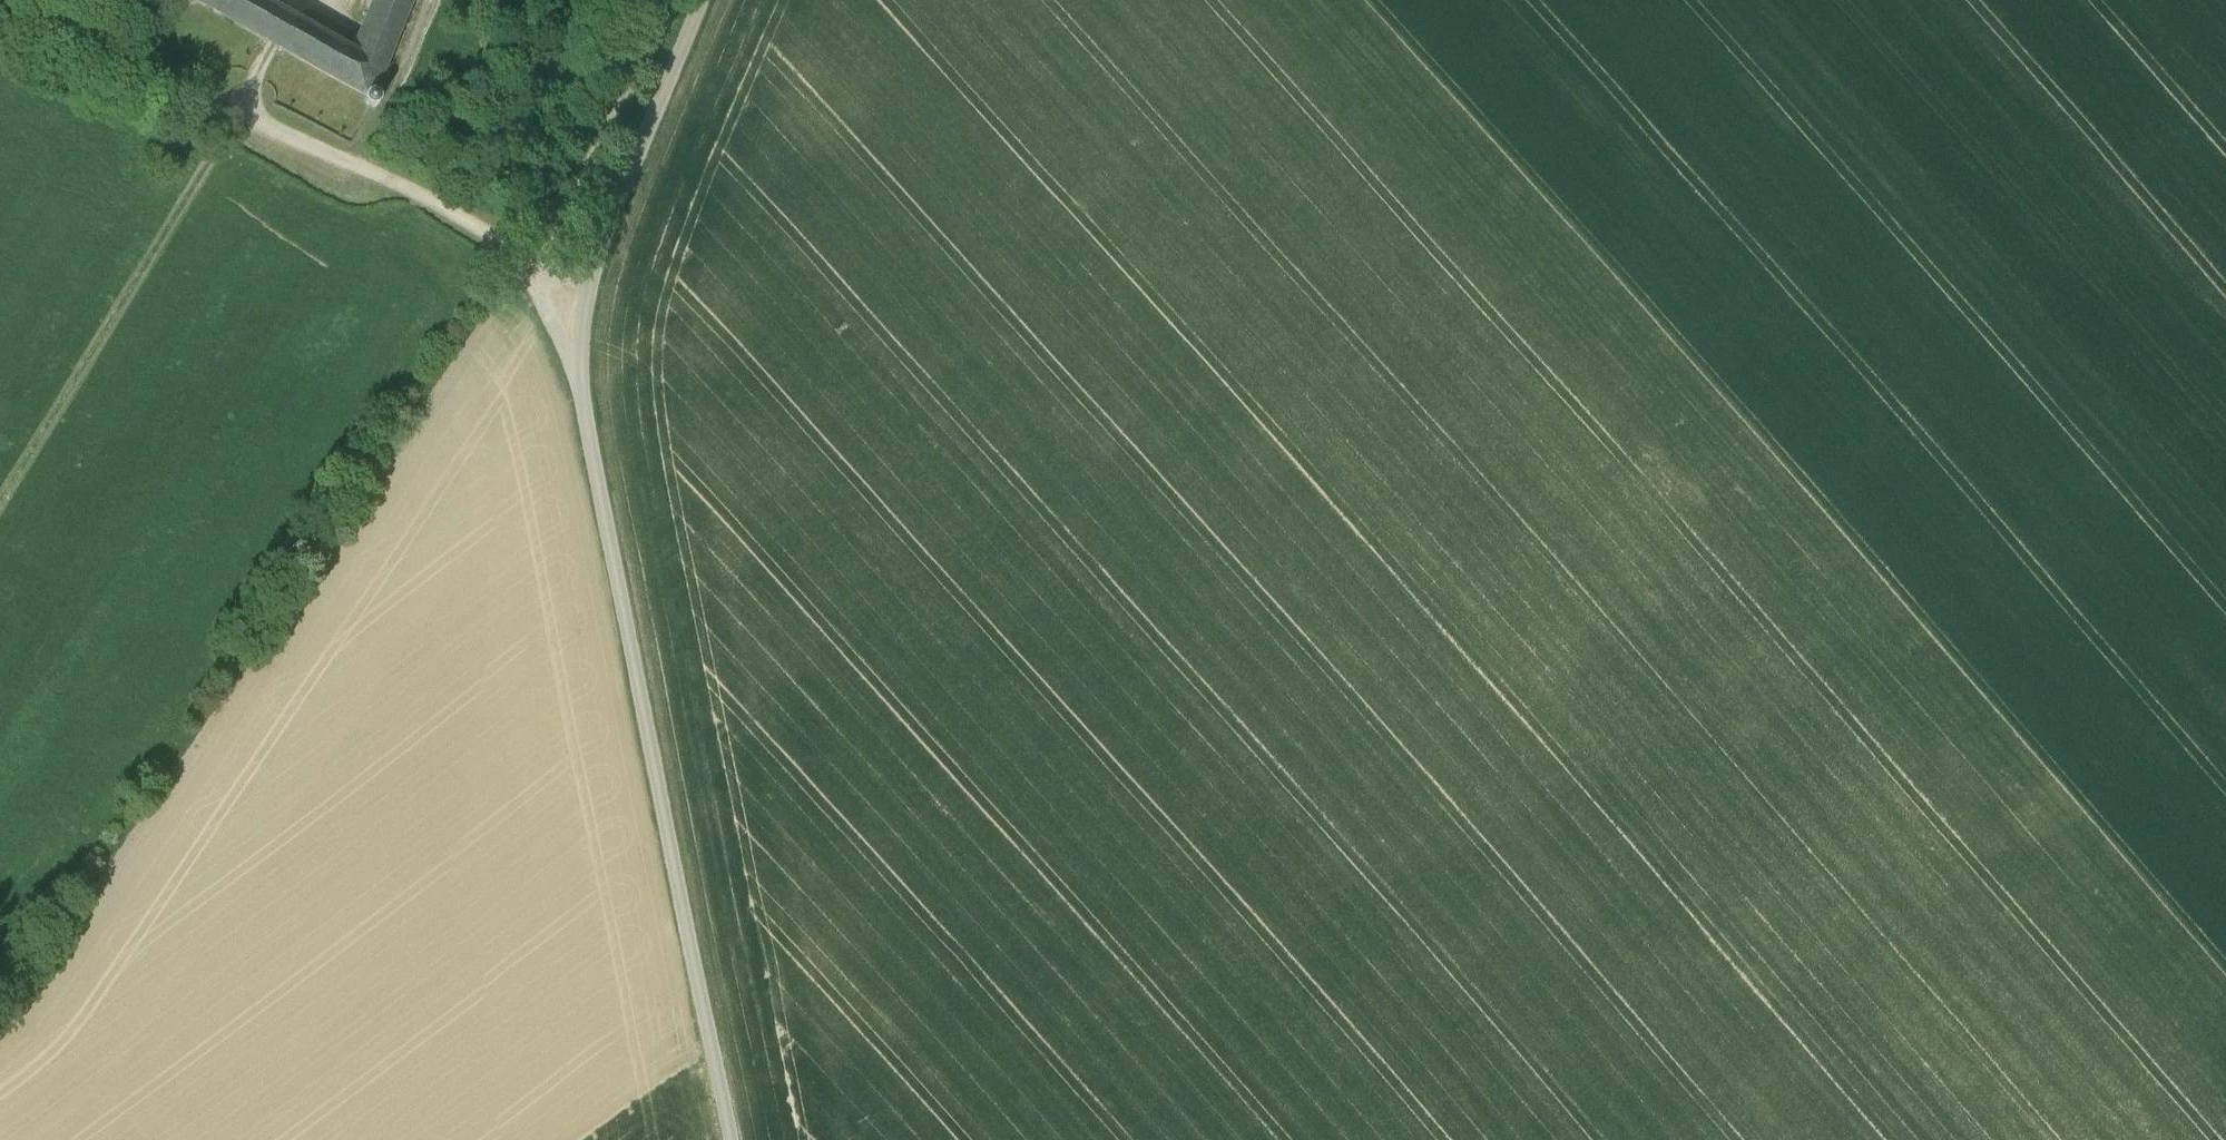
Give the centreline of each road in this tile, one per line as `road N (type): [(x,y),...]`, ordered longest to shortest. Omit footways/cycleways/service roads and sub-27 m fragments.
road 1 (track): [(243,116),(12,0)]

